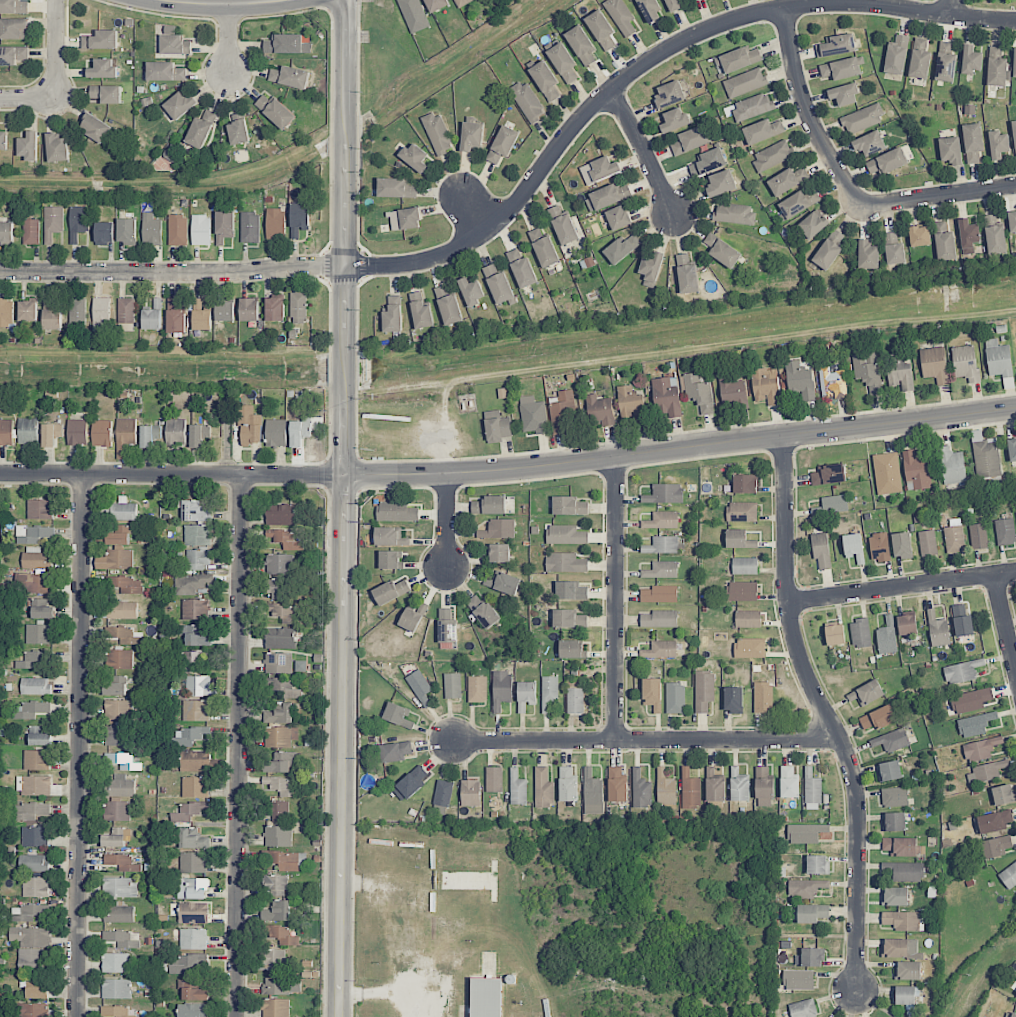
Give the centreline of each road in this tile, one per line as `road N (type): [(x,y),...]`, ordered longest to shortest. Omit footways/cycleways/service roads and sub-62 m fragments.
road 1 (residential): [(1015,23),(857,4),(788,9),(716,28),(612,92),(486,230),(416,263),(0,273)]
road 2 (tertiary): [(347,0),(340,1016)]
road 3 (tertiary): [(346,475),(511,469),(1015,405)]
road 4 (residential): [(783,434),(789,622),(851,769),(854,984)]
road 5 (residential): [(83,474),(78,1016)]
road 6 (residential): [(241,475),(236,1016)]
road 7 (residential): [(453,733),(839,733)]
road 8 (residential): [(0,473),(346,475)]
road 9 (residential): [(613,455),(614,733)]
road 10 (residential): [(1015,563),(786,593)]
road 11 (residential): [(788,9),(811,115),(868,208)]
road 12 (residential): [(58,0),(57,97),(0,97)]
road 13 (residential): [(1015,186),(868,208)]
road 14 (tertiary): [(296,0),(208,8),(149,0)]
road 15 (residential): [(612,92),(677,214)]

